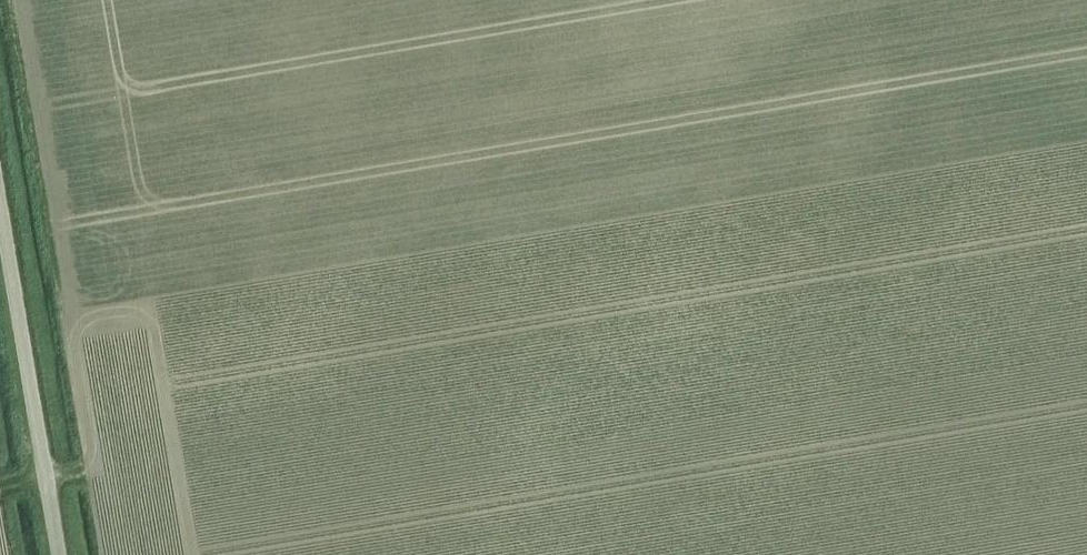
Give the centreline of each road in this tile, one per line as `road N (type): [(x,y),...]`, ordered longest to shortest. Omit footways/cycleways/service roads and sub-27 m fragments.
road 1 (unclassified): [(64,554),(0,184)]

